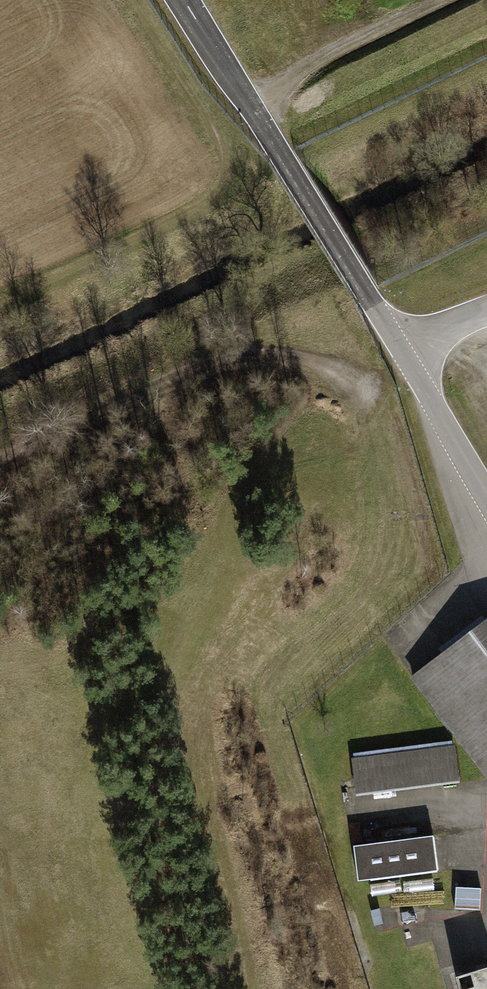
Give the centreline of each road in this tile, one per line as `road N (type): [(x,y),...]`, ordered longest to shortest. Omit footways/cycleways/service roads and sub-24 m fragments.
road 1 (track): [(130,0),(222,147),(216,188),(192,211),(0,304)]
road 2 (track): [(361,390),(315,363),(280,357),(210,362),(0,459)]

